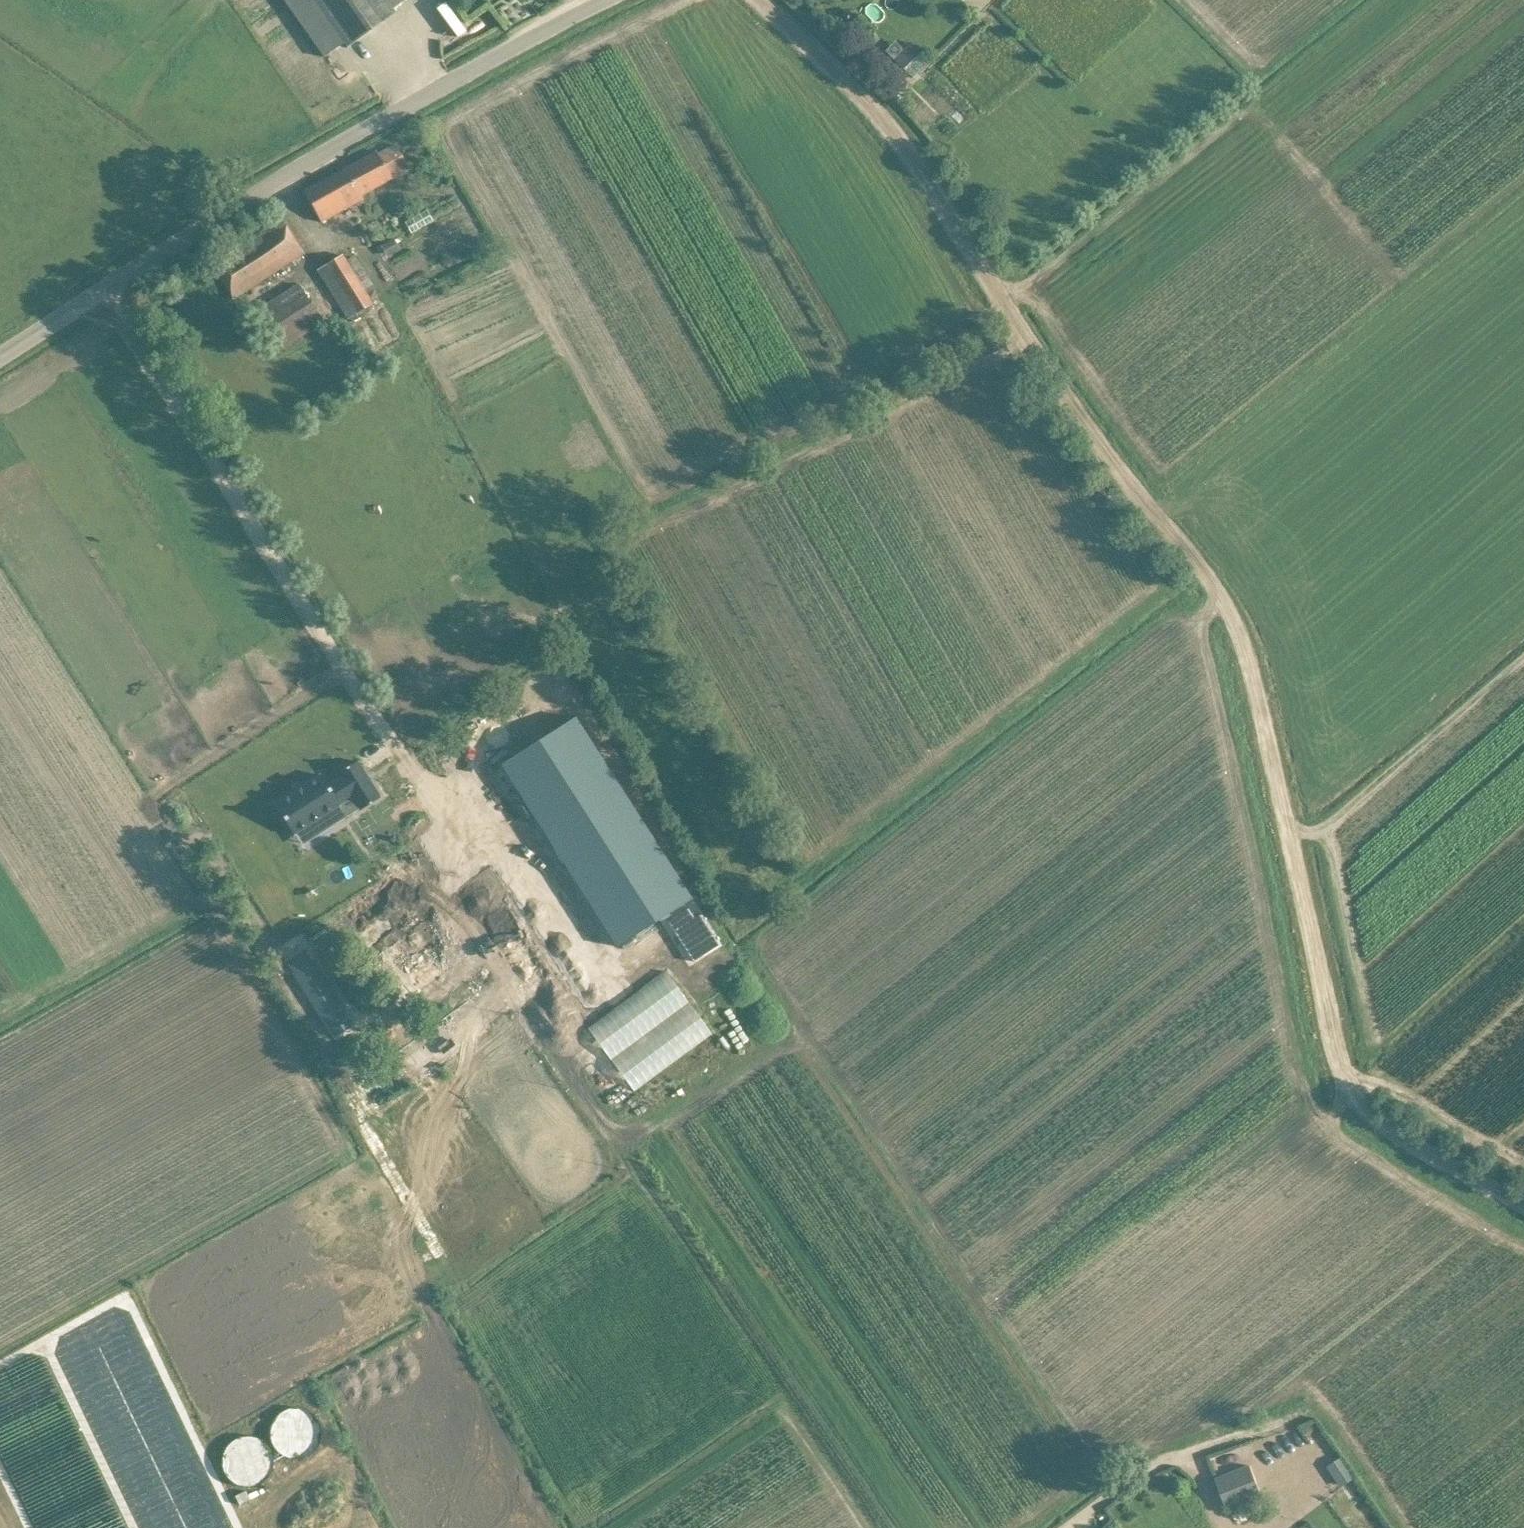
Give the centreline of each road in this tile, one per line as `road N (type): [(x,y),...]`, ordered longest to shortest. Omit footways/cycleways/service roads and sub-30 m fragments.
road 1 (track): [(757,0),(902,152),(999,312),(1232,628),(1338,1079),(1360,1111),(1523,1206)]
road 2 (unclassified): [(0,352),(208,219),(602,0)]

